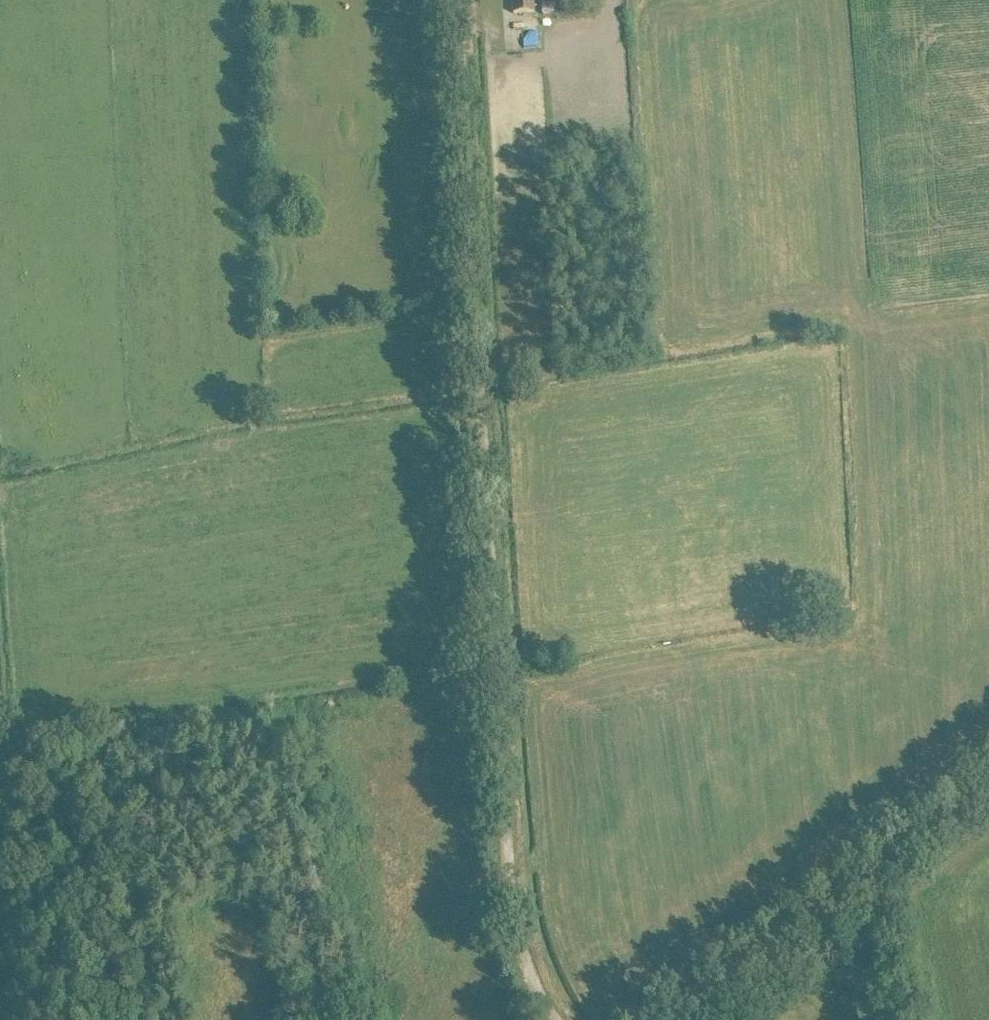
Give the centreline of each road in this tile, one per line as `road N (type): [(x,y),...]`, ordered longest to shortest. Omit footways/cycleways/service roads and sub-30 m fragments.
road 1 (unclassified): [(557,1019),(527,962),(511,891),(456,0)]
road 2 (tertiary): [(691,1019),(988,802)]

